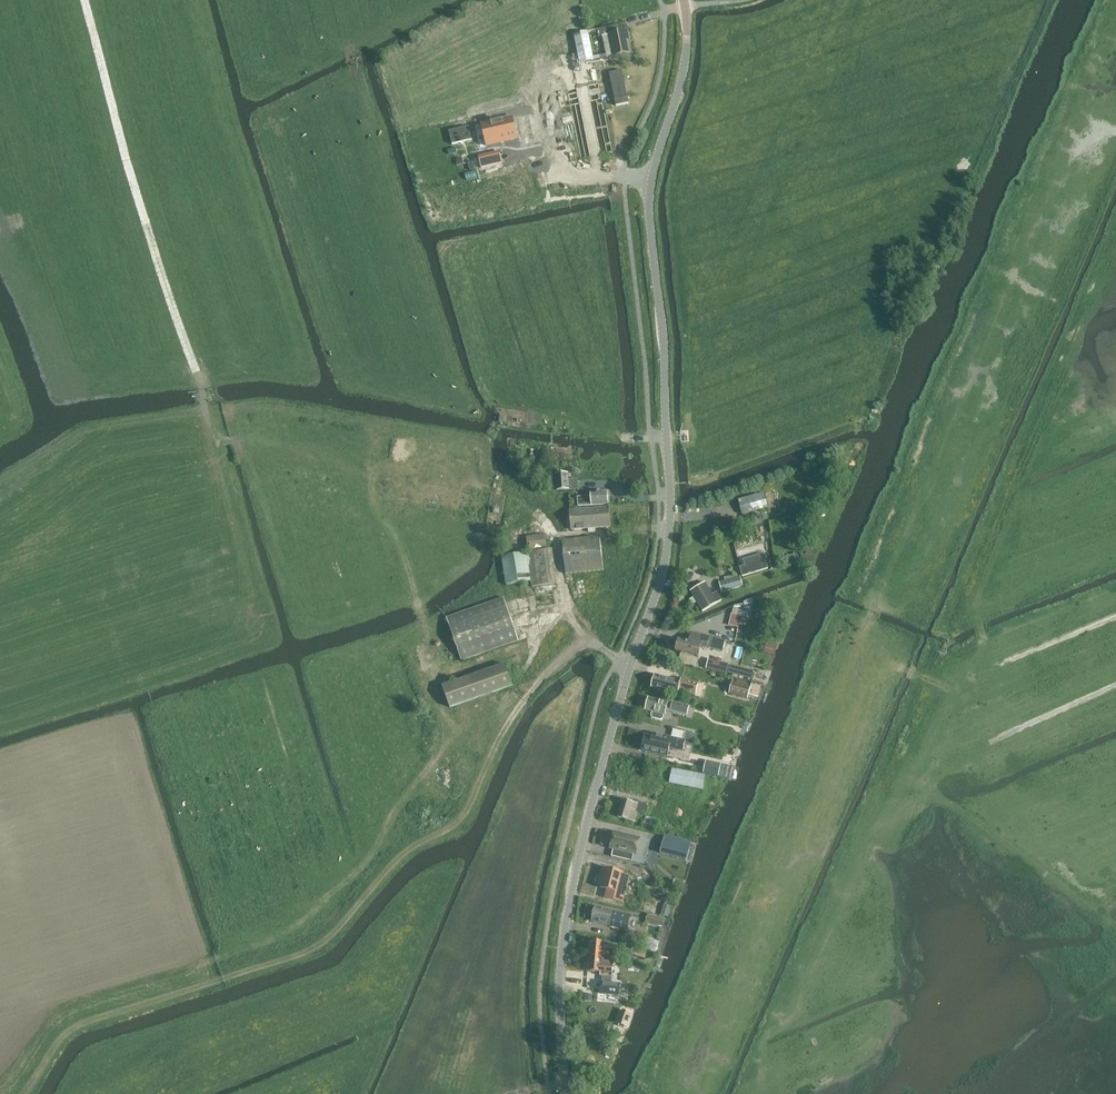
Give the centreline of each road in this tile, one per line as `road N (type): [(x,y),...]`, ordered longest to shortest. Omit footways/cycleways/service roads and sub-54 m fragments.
road 1 (track): [(709,1093),(784,886),(857,728),(854,662),(933,485),(948,389),(1115,0)]
road 2 (tertiary): [(566,1093),(561,994),(568,919),(669,541),(664,342),(649,200),(685,66),(684,0)]
road 3 (track): [(754,1093),(762,1044),(821,940),(880,804),(946,688),(982,651),(979,594),(1003,545),(1051,385),(1115,231)]
road 4 (track): [(1,1093),(64,1010),(289,932),(365,864),(454,738),(434,690),(438,653),(398,538),(381,517),(372,433)]
road 5 (track): [(568,614),(556,537),(510,494),(231,440),(208,425),(84,0)]
road 6 (track): [(685,431),(690,358),(675,183),(681,156),(718,46),(821,0)]
road 7 (track): [(628,213),(605,217),(597,234),(618,432),(625,439),(685,437)]
road 8 (track): [(0,612),(70,581),(158,519),(196,445)]
road 9 (track): [(208,425),(177,460),(90,482),(0,522)]

